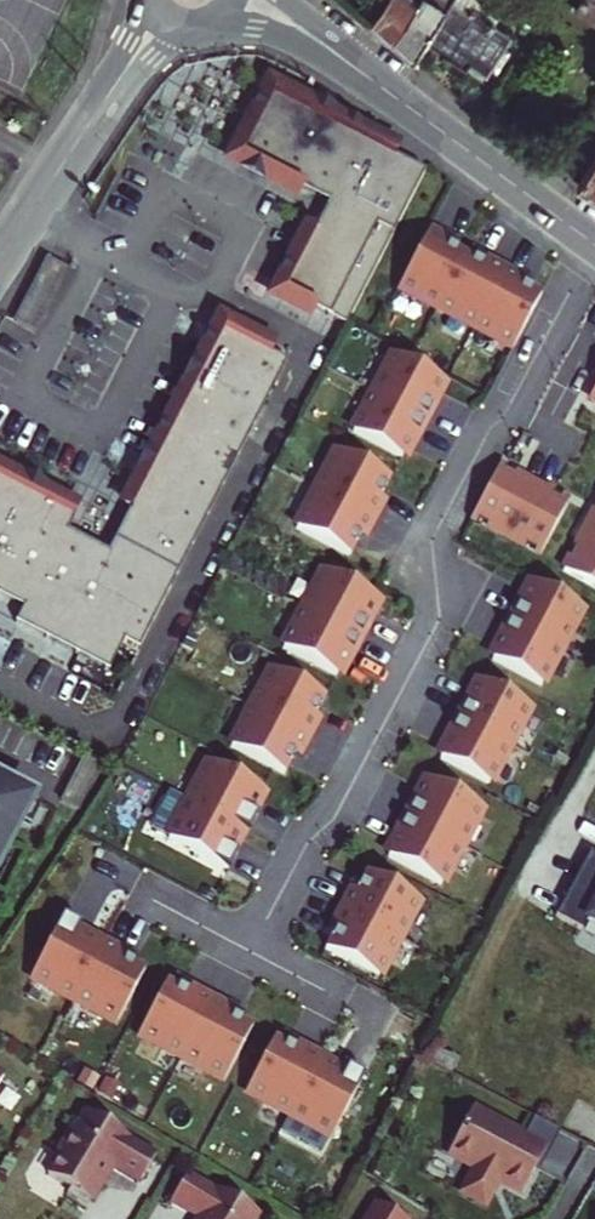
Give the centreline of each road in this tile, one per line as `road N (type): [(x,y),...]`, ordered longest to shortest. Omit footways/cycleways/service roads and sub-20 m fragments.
road 1 (residential): [(591,244),(431,543),(438,624),(337,814),(302,854),(247,953)]
road 2 (tertiary): [(381,90),(591,244)]
road 3 (tertiary): [(0,257),(107,99)]
road 4 (tertiary): [(212,31),(279,36),(381,90)]
road 5 (tertiary): [(381,90),(283,0)]
road 6 (residential): [(139,896),(247,953)]

